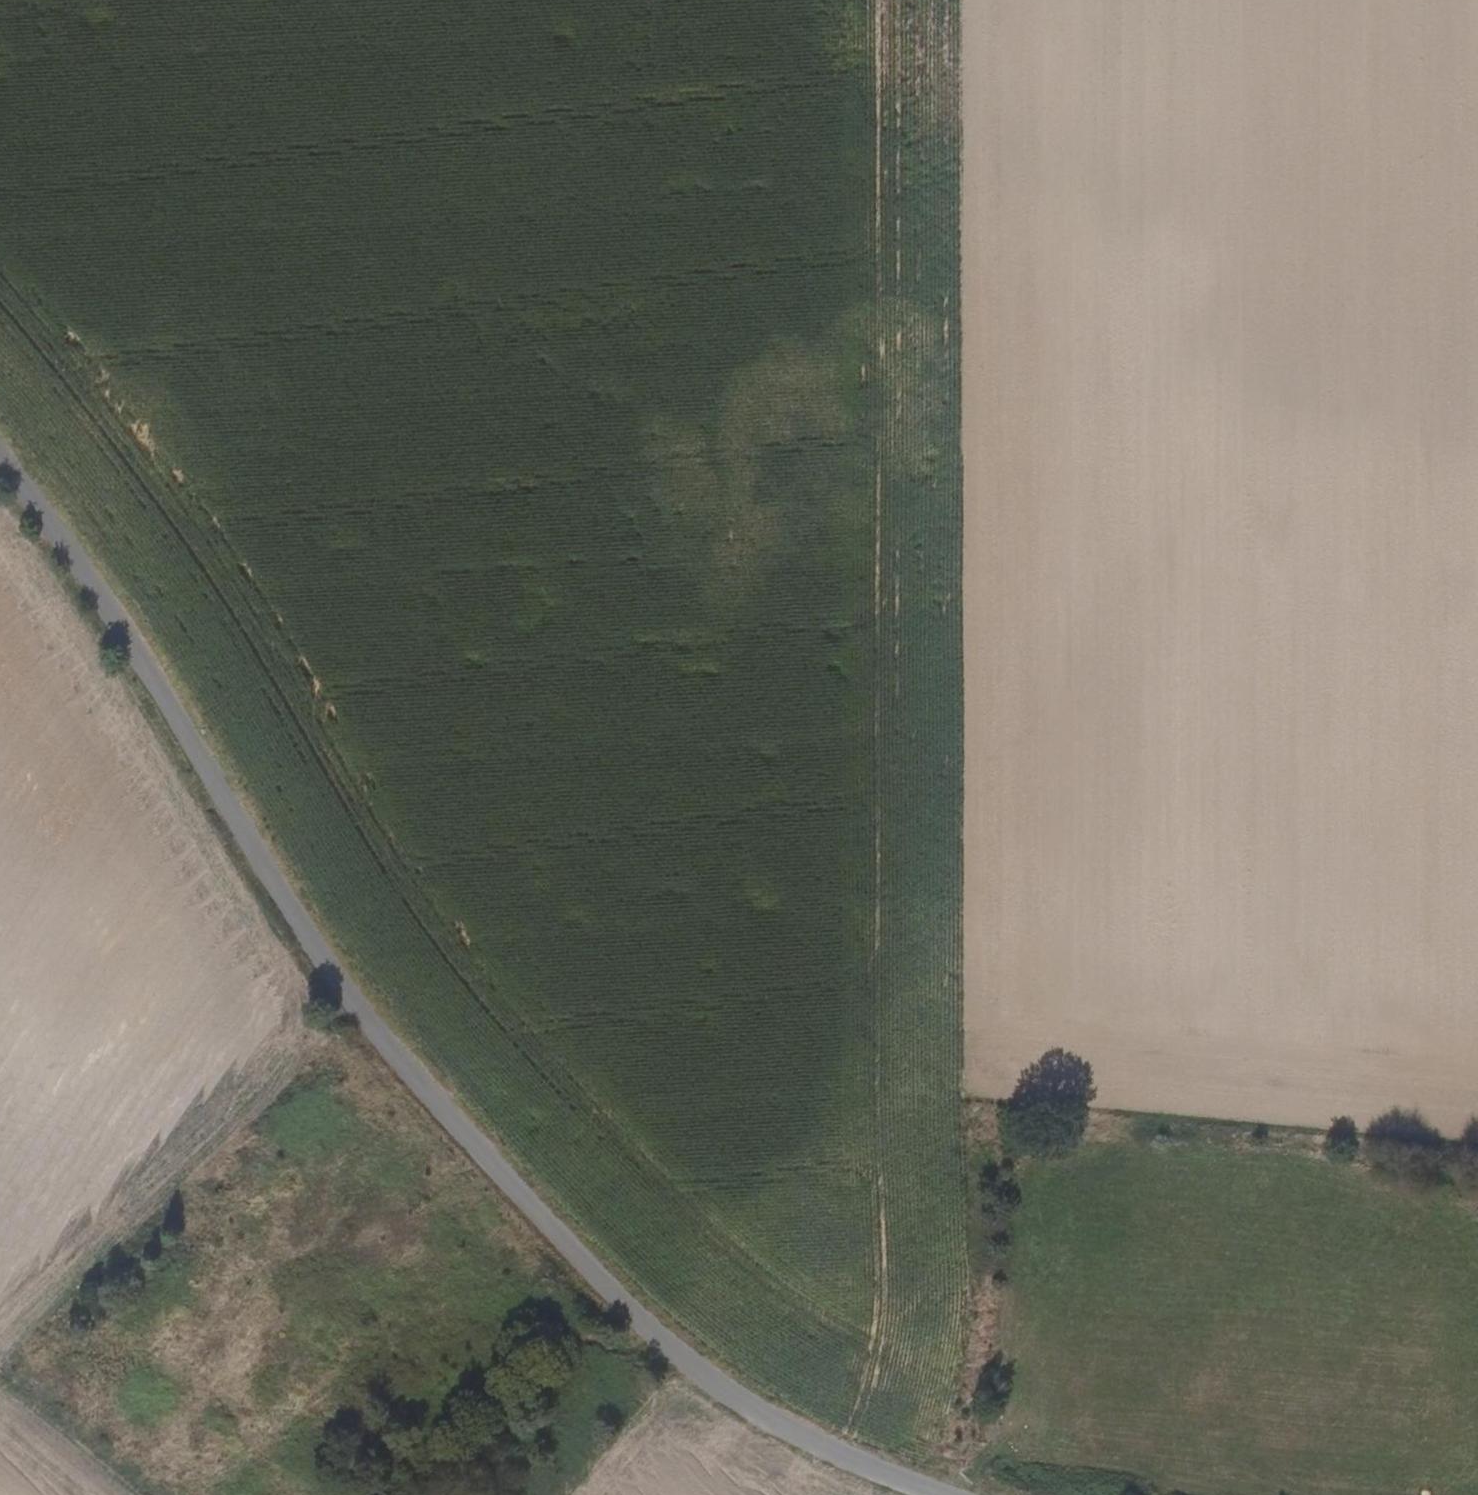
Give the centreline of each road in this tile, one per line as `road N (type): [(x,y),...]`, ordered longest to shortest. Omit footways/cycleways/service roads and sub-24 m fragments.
road 1 (unclassified): [(958,1494),(836,1452),(644,1326),(358,1009),(36,494),(0,450)]

